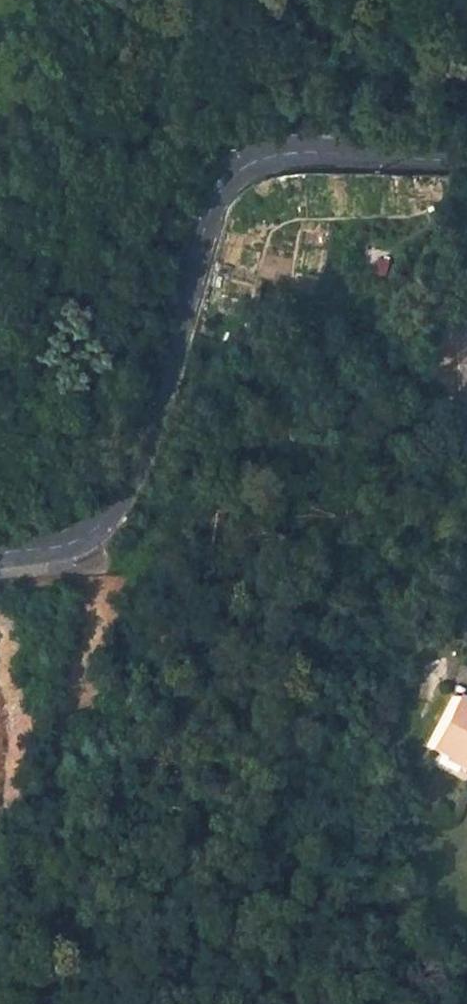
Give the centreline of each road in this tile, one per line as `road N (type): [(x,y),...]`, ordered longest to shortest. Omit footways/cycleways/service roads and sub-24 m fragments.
road 1 (unclassified): [(0,553),(63,546),(98,526),(126,489),(222,185),(280,155),(466,159)]

